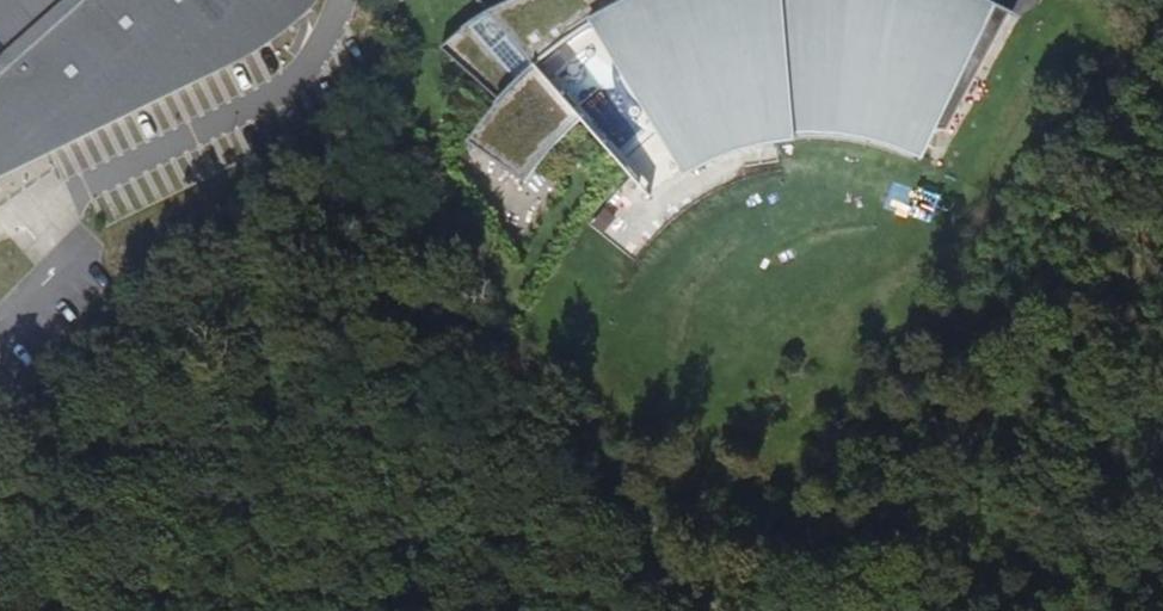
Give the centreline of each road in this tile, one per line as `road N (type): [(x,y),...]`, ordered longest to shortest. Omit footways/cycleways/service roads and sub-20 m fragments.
road 1 (track): [(148,392),(223,343),(280,323),(409,311),(481,335),(536,388),(709,610)]
road 2 (track): [(148,392),(139,610)]

